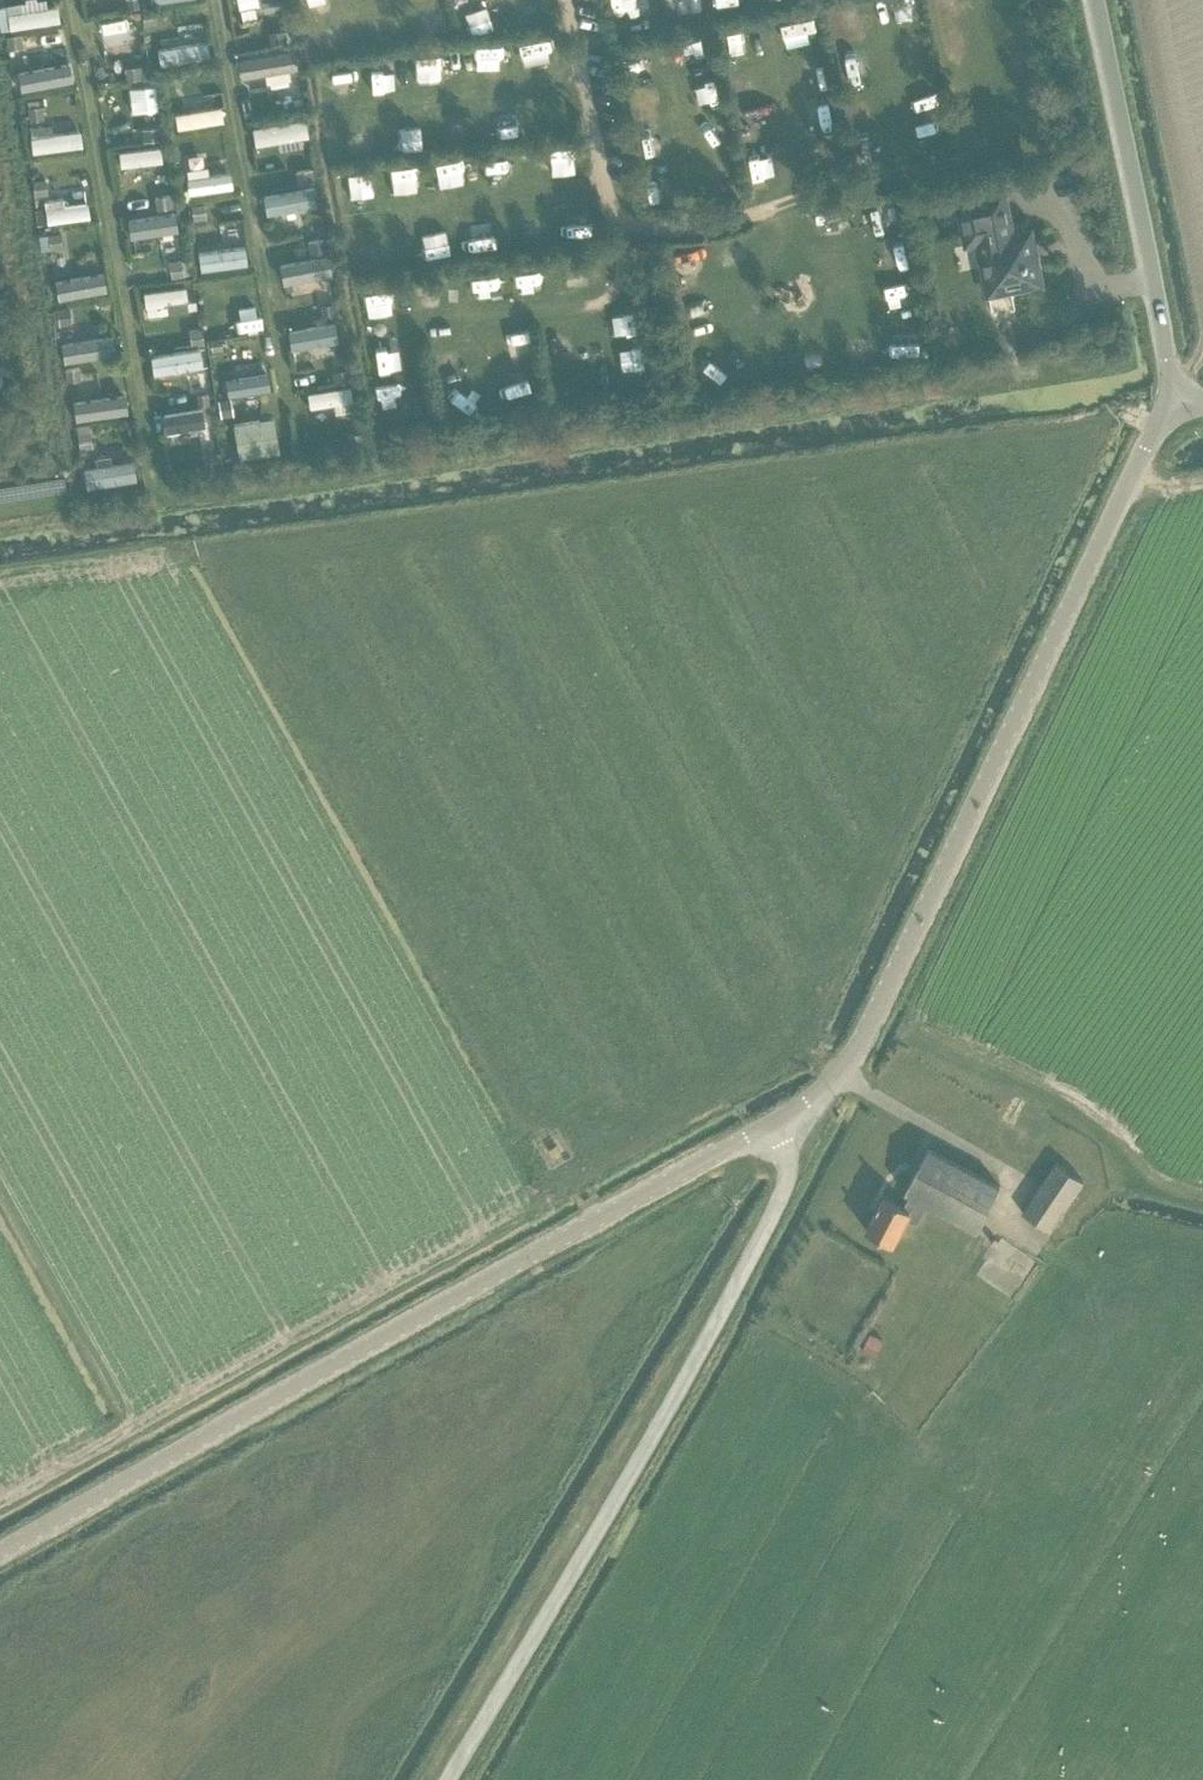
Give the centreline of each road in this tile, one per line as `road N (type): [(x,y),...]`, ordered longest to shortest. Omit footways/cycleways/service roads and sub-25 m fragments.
road 1 (unclassified): [(0,1548),(747,1139),(840,1079),(1174,405)]
road 2 (track): [(784,1117),(792,1154),(782,1195),(446,1779)]
road 3 (unclassified): [(1174,405),(1094,0)]

